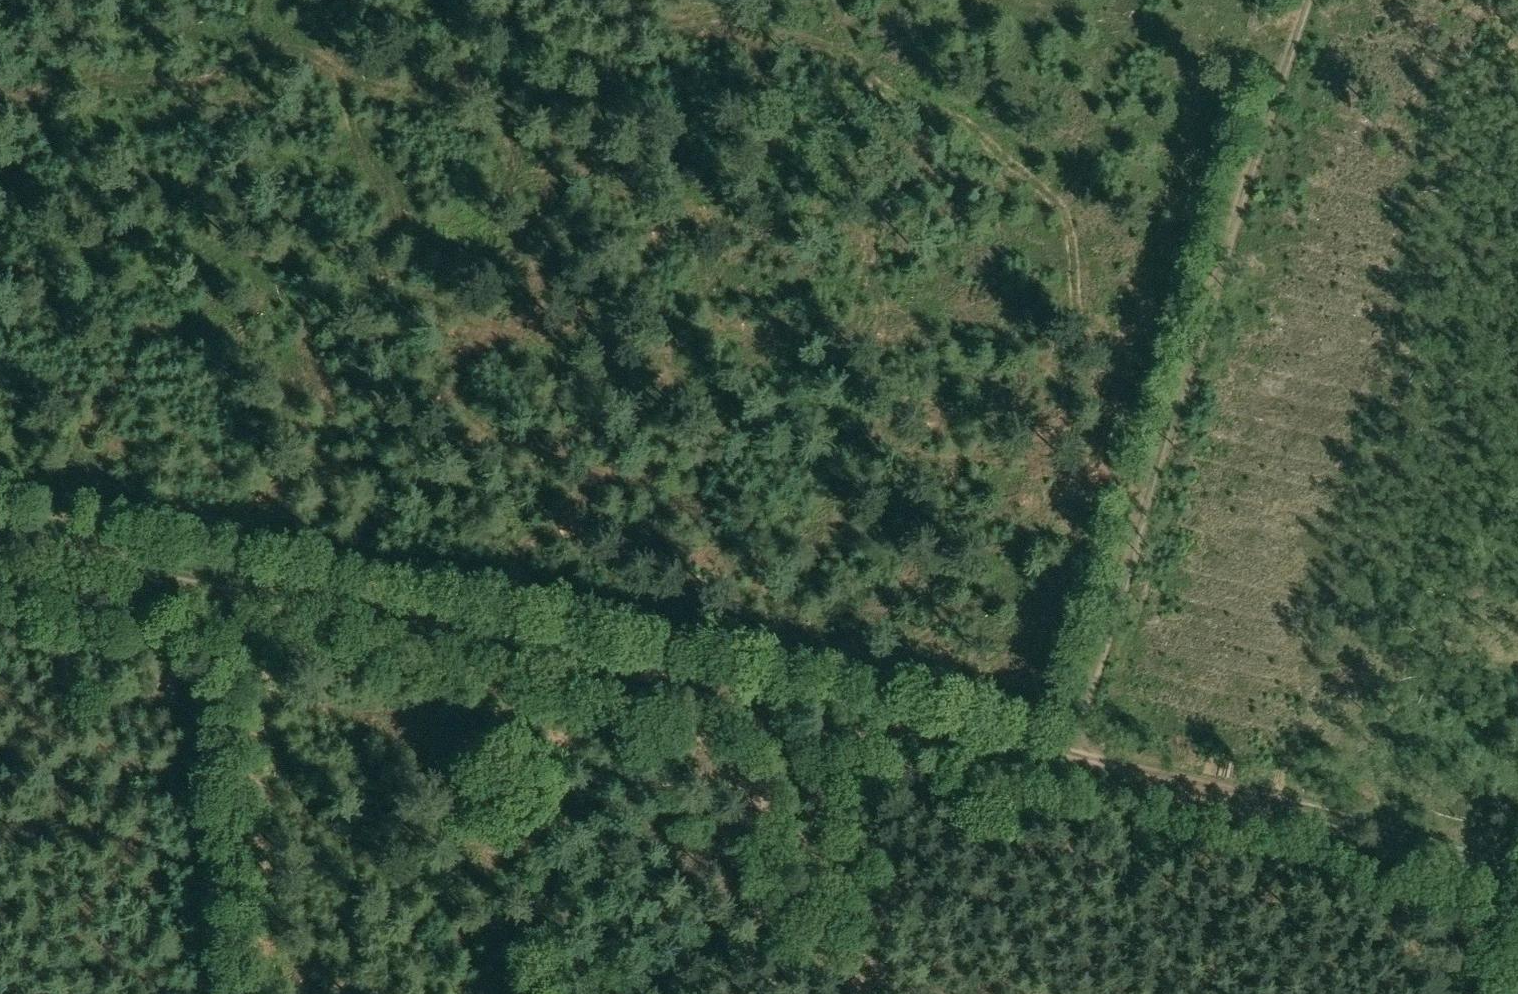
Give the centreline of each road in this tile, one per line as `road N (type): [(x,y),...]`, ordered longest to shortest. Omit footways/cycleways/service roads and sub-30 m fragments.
road 1 (track): [(1517,872),(1079,756),(1178,403),(1311,0)]
road 2 (track): [(0,530),(1079,756)]

